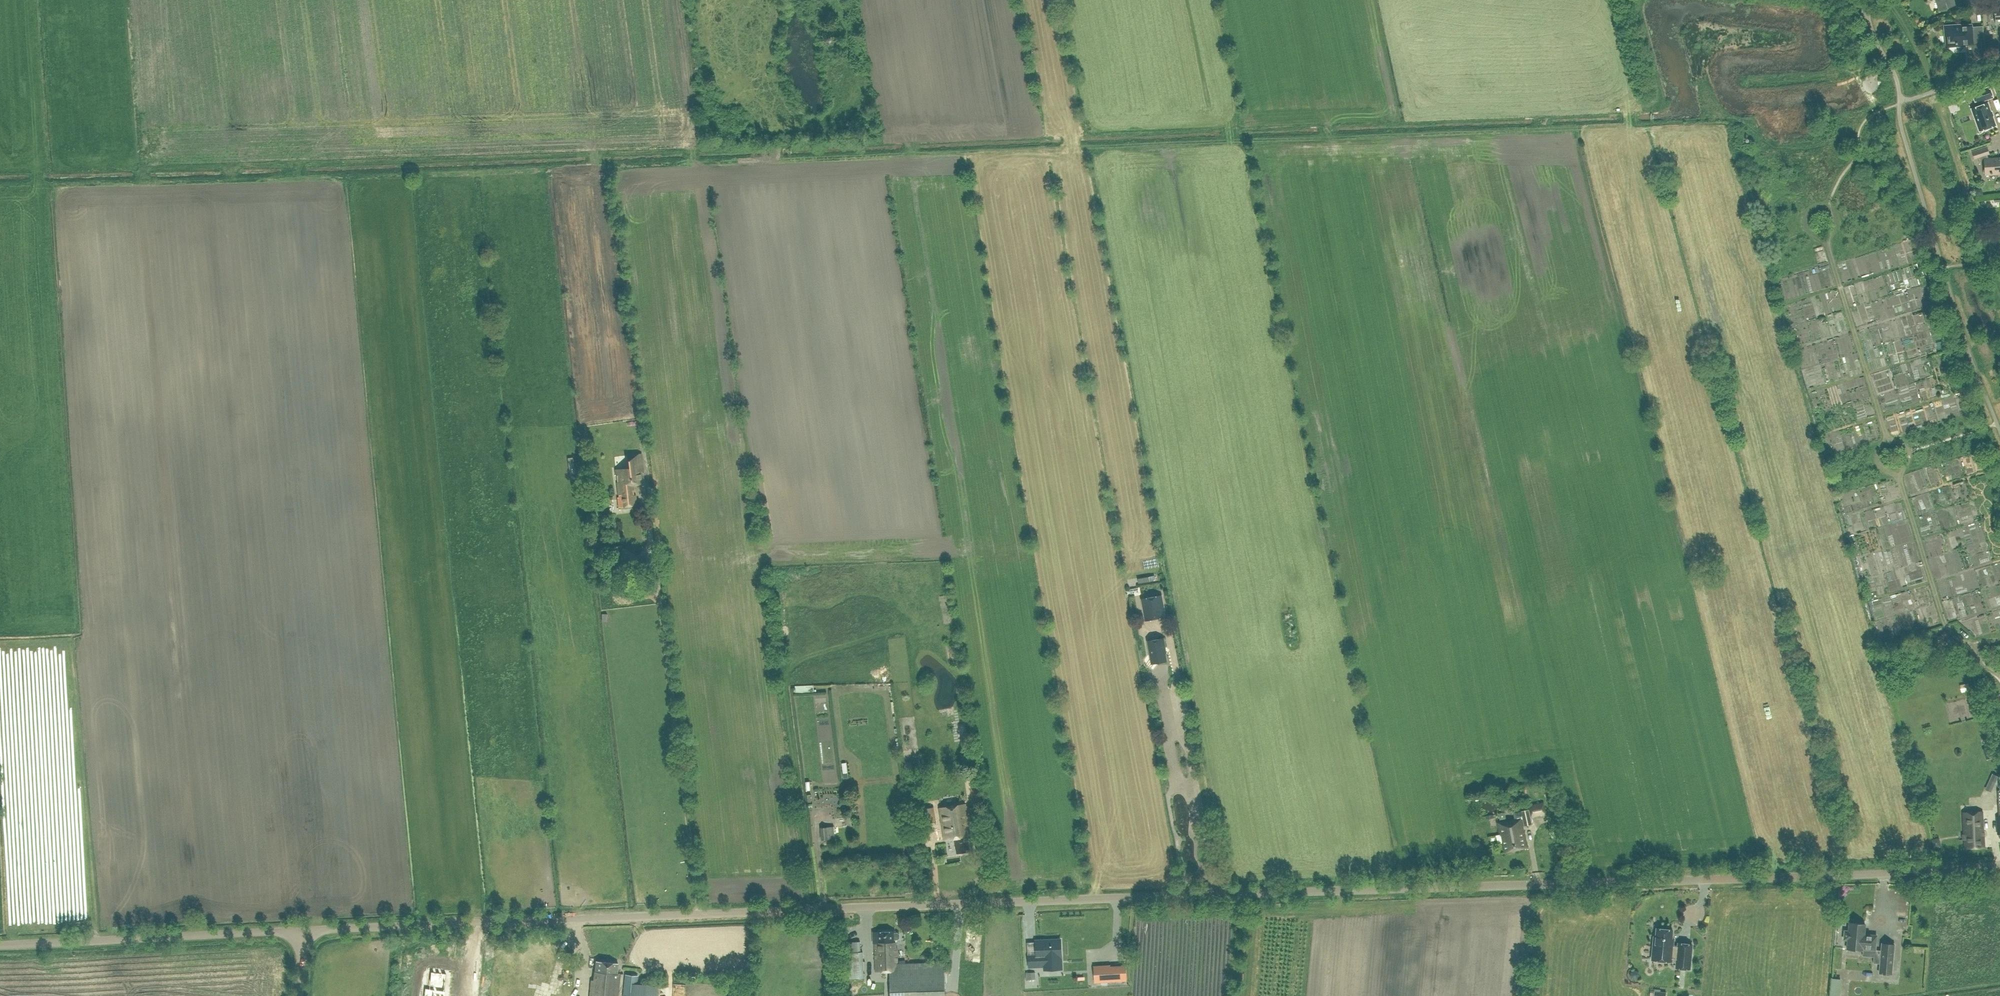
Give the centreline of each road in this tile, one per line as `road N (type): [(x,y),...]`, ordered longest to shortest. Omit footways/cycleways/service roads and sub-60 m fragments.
road 1 (unclassified): [(699,913),(1999,865)]
road 2 (unclassified): [(699,913),(647,513)]
road 3 (unclassified): [(304,931),(699,913)]
road 4 (unclassified): [(0,944),(304,931)]

